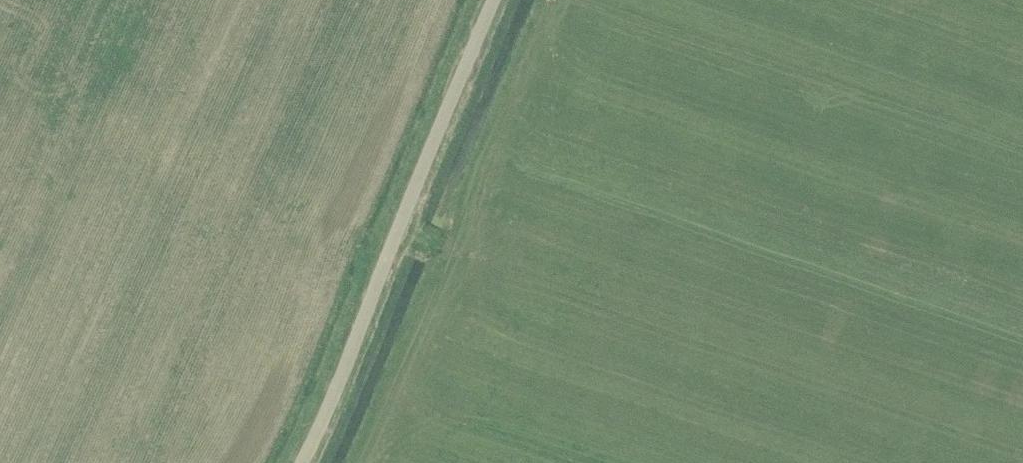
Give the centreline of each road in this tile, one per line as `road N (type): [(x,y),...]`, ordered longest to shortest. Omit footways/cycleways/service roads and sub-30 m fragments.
road 1 (unclassified): [(296,462),(489,0)]

